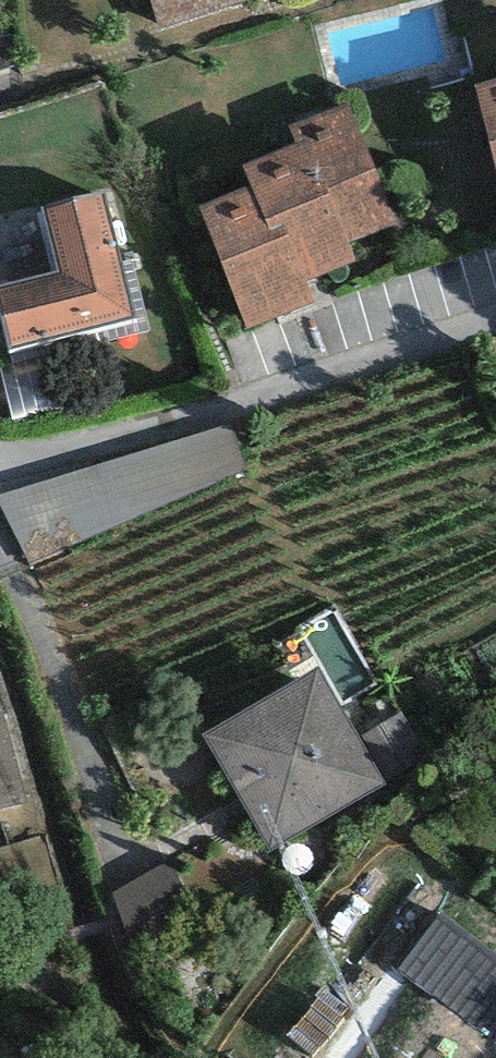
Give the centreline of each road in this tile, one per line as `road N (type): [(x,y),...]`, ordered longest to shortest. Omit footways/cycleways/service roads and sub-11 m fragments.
road 1 (residential): [(0,501),(495,333)]

